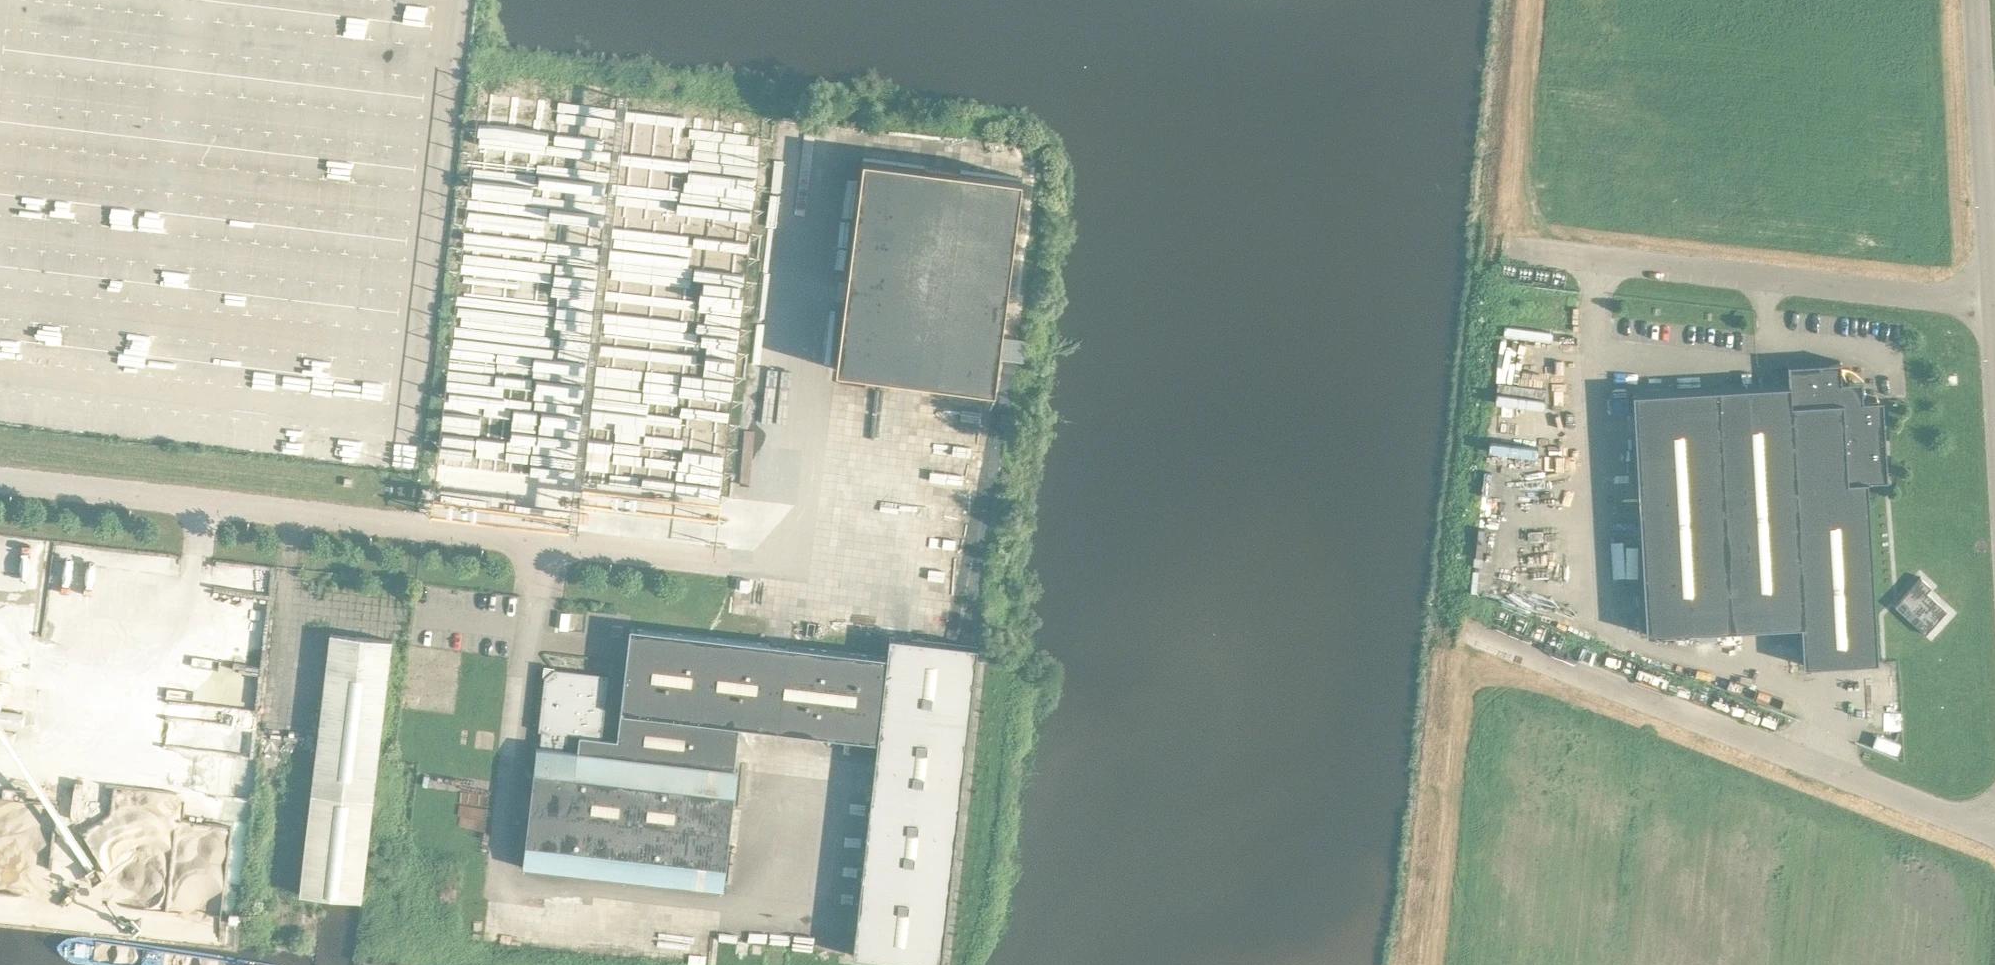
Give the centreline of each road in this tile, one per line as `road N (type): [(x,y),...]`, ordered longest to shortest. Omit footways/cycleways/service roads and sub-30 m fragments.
road 1 (unclassified): [(1468,636),(1994,840)]
road 2 (unclassified): [(1513,257),(1990,311)]
road 3 (unclassified): [(419,535),(0,487)]
road 4 (unclassified): [(1990,311),(1975,0)]

